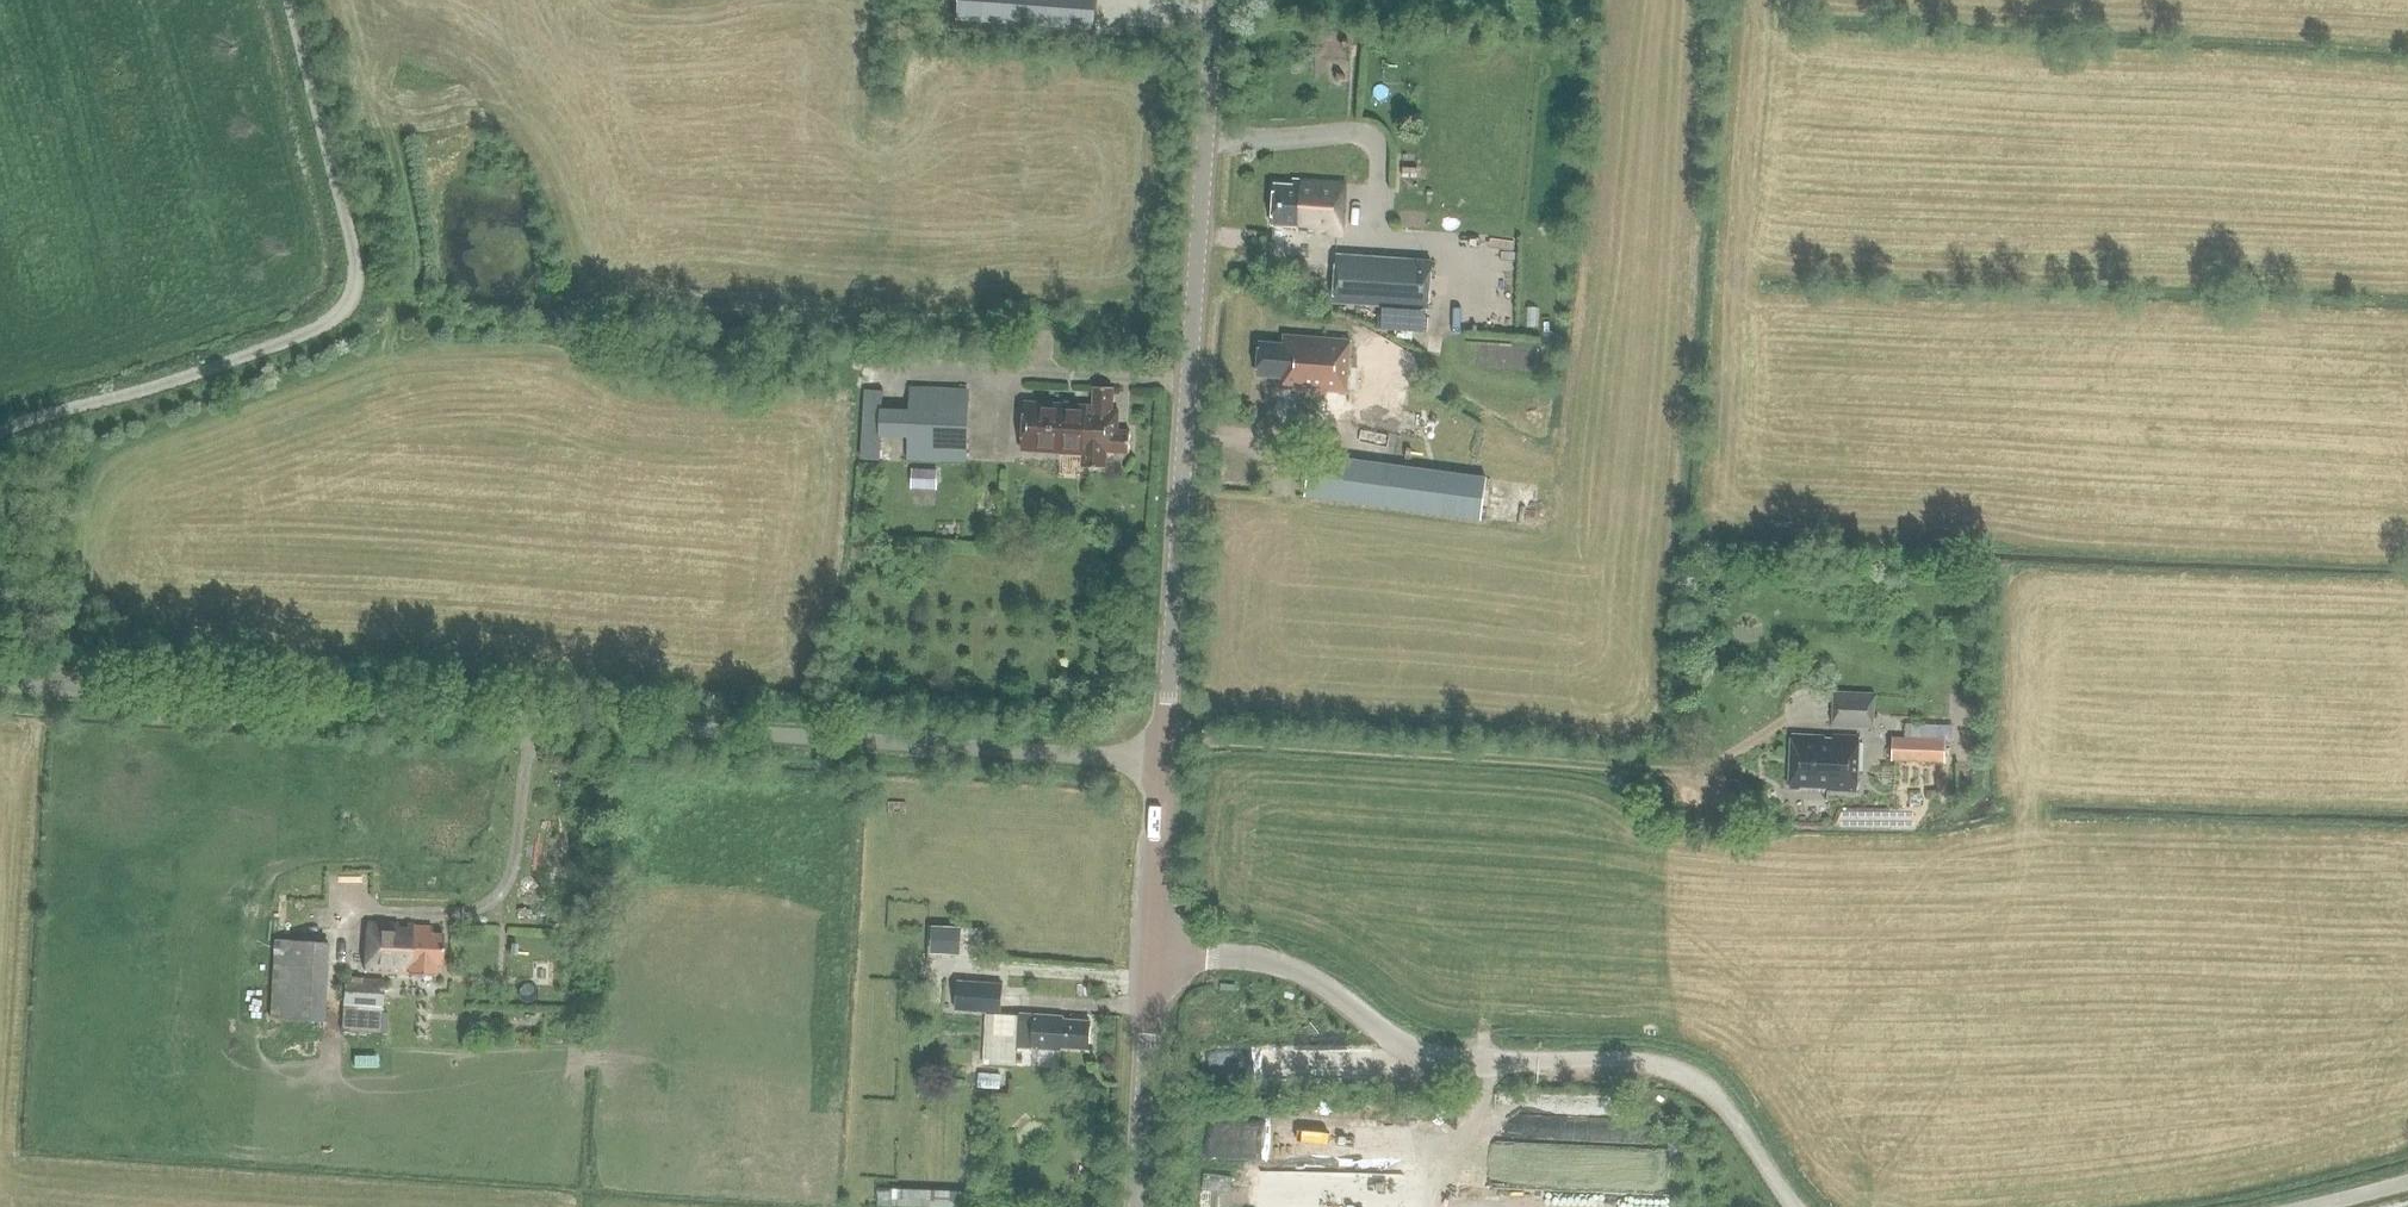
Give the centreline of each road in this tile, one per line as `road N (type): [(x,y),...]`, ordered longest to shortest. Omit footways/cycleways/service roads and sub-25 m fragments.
road 1 (track): [(1190,387),(726,349),(475,345),(378,356),(95,458),(80,475),(71,519),(68,689)]
road 2 (unclassified): [(1164,761),(0,684)]
road 3 (secondary): [(1164,761),(1220,0)]
road 4 (track): [(1166,737),(1690,777),(1801,714)]
road 5 (secondary): [(1136,1206),(1164,761)]

